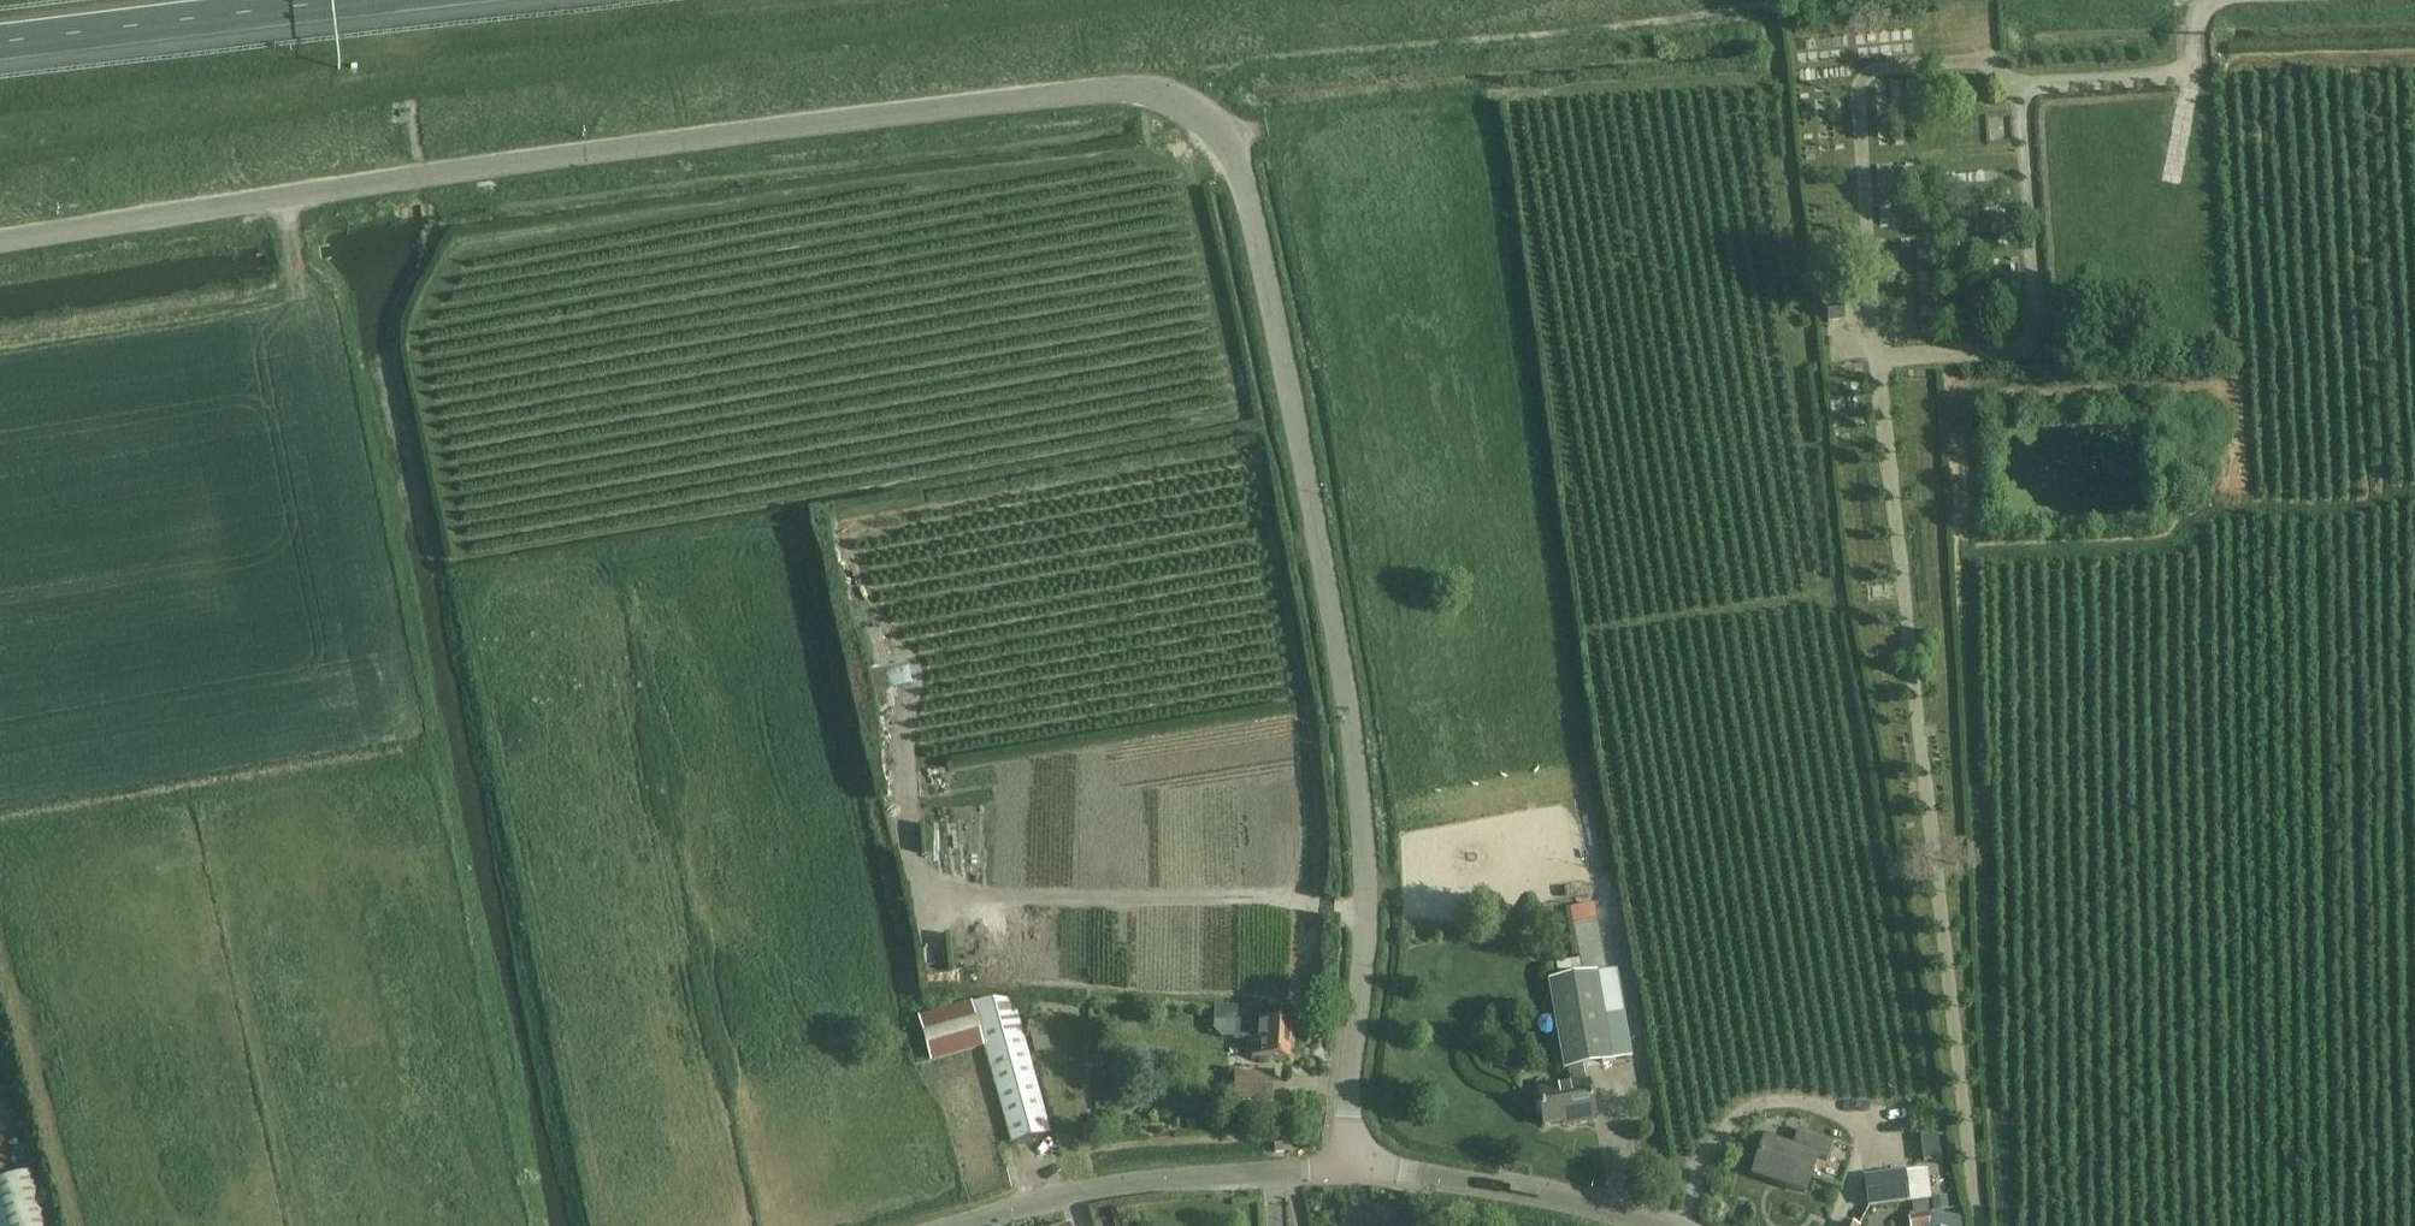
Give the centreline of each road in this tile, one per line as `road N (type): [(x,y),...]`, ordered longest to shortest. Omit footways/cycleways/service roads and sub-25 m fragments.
road 1 (unclassified): [(1360,1005),(1366,866),(1309,494),(1243,171),(1204,118),(1110,93),(485,172),(0,248)]
road 2 (motorway): [(0,50),(389,0)]
road 3 (residential): [(963,1225),(1090,1192),(1349,1167)]
road 4 (residential): [(1642,1225),(1349,1167)]
road 5 (residential): [(1349,1167),(1360,1005)]

